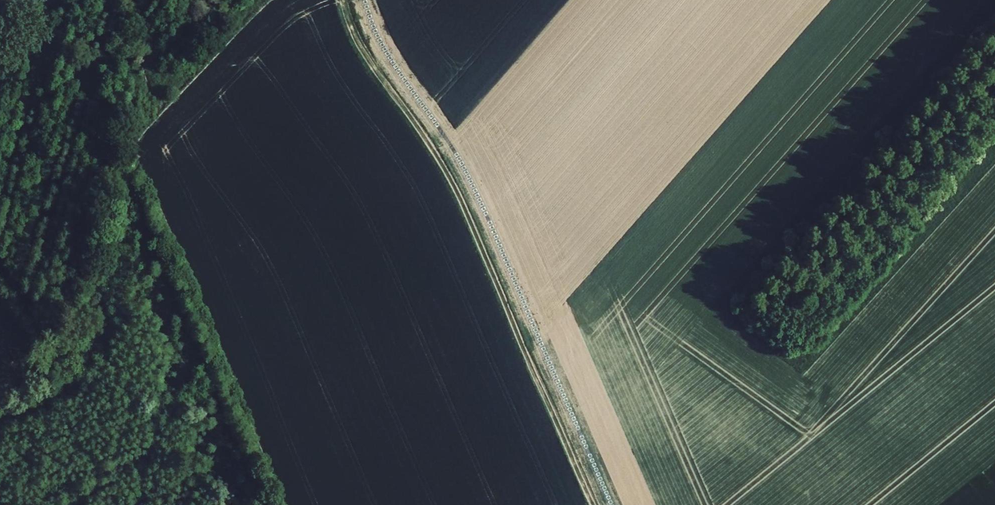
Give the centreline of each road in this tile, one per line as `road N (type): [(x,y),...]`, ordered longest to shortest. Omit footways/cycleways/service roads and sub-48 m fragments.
road 1 (track): [(342,0),(351,34),(453,182),(590,504)]

